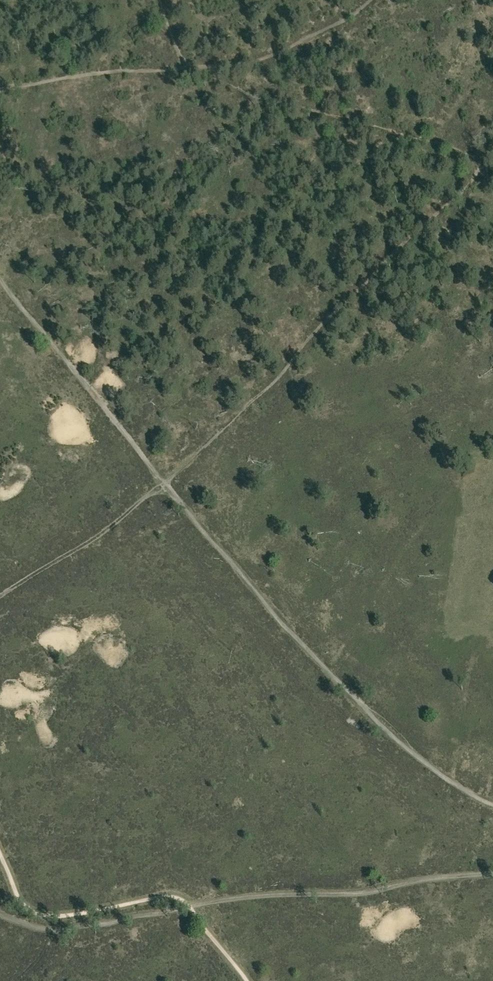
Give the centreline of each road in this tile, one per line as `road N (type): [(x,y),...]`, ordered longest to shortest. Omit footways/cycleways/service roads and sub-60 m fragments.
road 1 (track): [(0,282),(334,680),(415,756),(492,804)]

